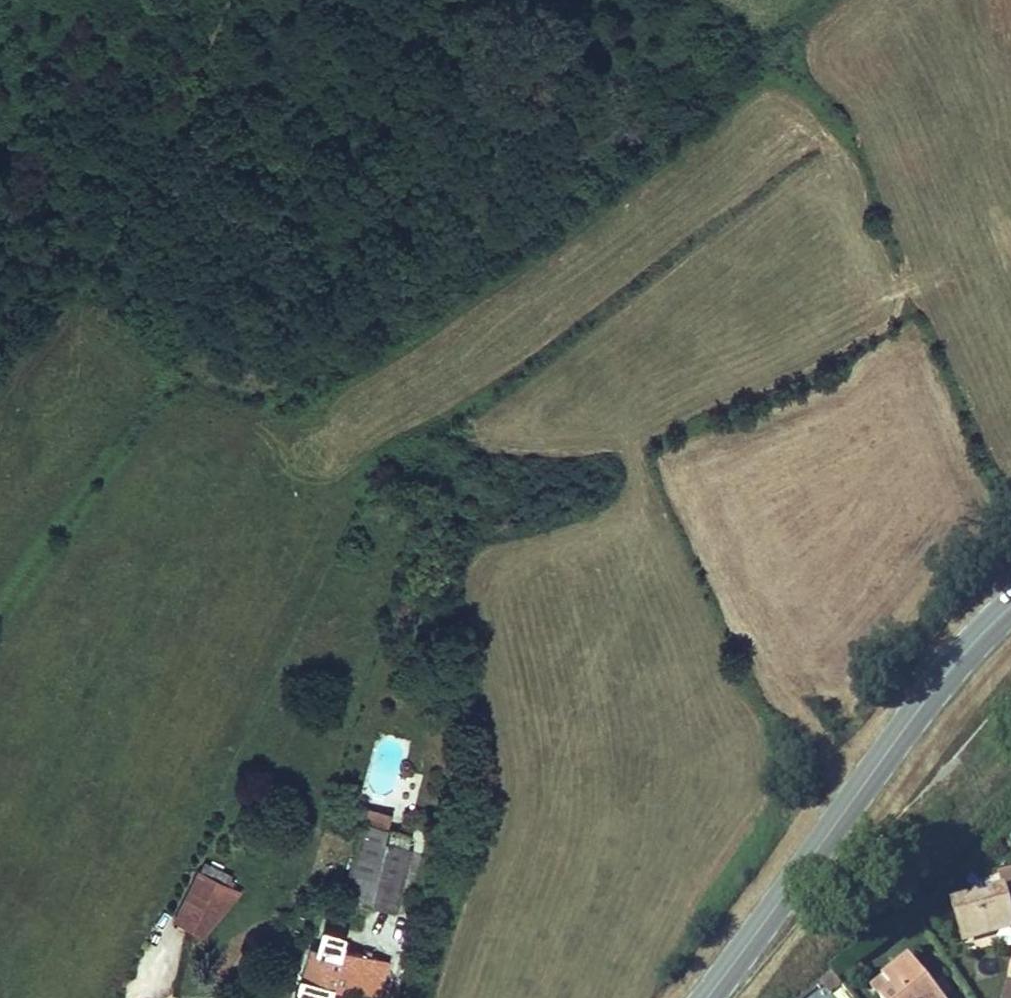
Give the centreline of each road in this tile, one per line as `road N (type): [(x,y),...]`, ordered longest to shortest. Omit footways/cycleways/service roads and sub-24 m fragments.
road 1 (tertiary): [(707,997),(914,717),(1010,608)]

